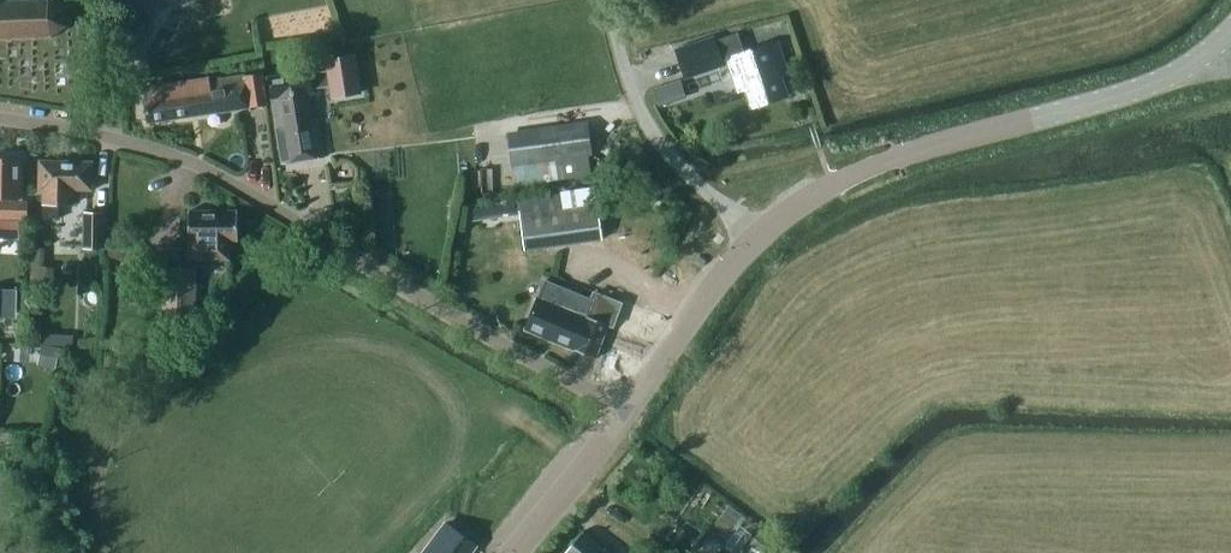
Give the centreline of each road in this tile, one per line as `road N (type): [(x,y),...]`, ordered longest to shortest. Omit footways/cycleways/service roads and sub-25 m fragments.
road 1 (unclassified): [(627,410),(215,174),(135,145),(0,116)]
road 2 (tertiary): [(761,236),(855,172),(1146,86),(1188,67),(1230,30)]
road 3 (residential): [(761,236),(655,147),(605,0)]
road 4 (tertiary): [(627,410),(761,236)]
road 5 (tertiary): [(515,552),(627,410)]

